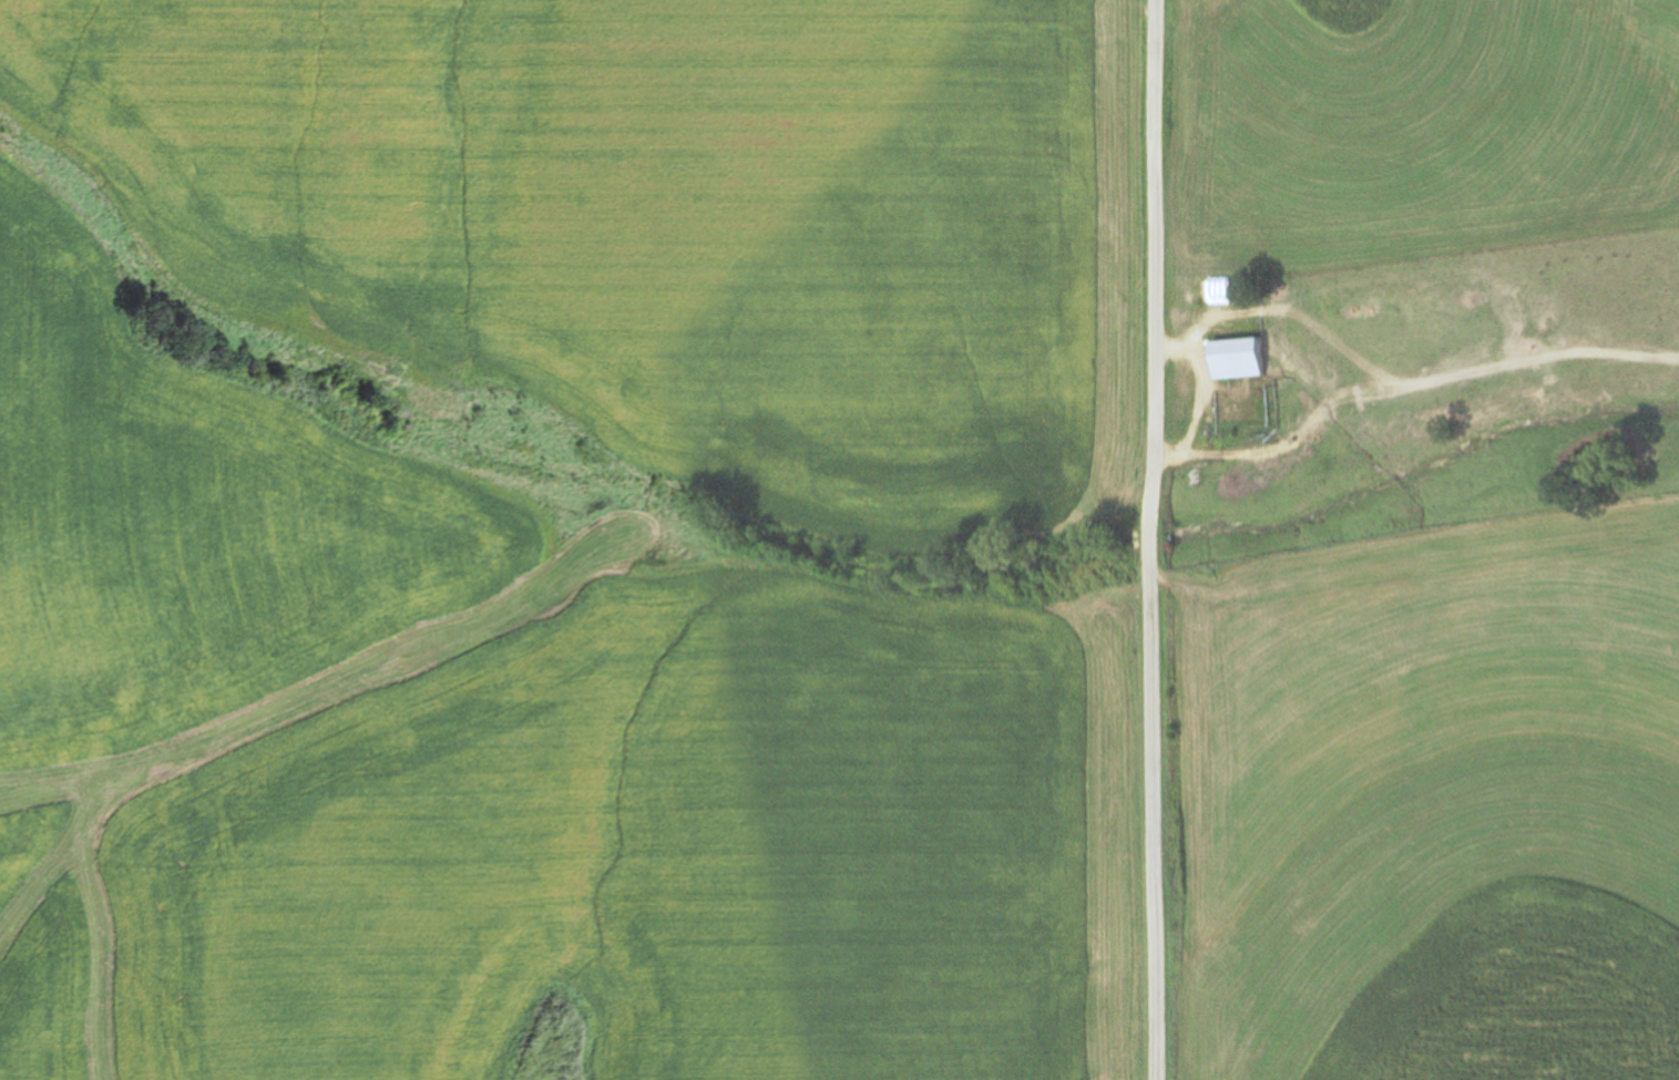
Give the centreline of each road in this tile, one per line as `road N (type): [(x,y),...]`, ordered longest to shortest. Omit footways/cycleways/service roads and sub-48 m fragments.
road 1 (residential): [(1154,1079),(1160,0)]
road 2 (track): [(1156,461),(1269,450),(1366,394),(1590,348),(1678,358)]

